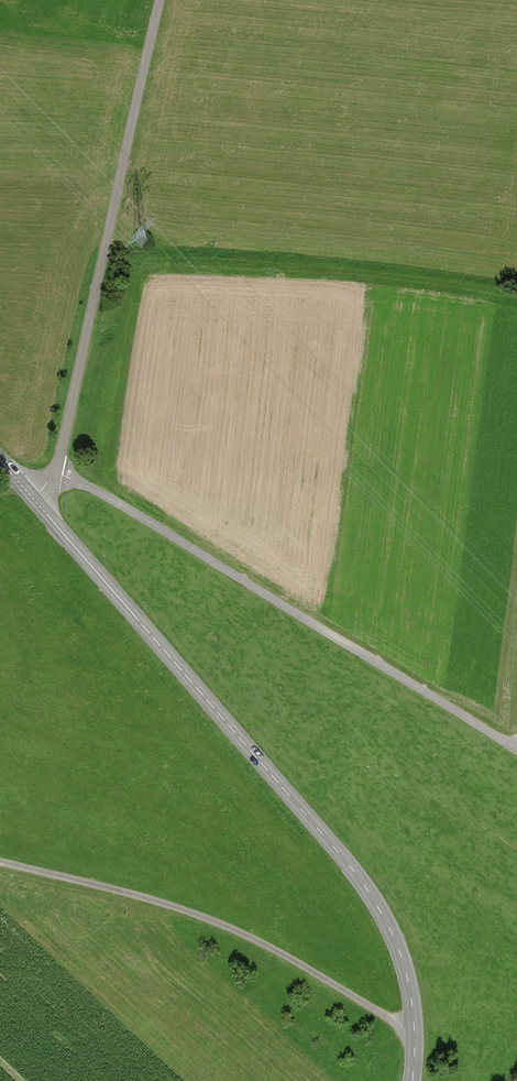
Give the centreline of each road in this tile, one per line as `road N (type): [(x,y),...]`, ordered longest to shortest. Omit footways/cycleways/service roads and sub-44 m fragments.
road 1 (tertiary): [(33,500),(370,895),(410,989),(413,1080)]
road 2 (unclassified): [(55,473),(516,750)]
road 3 (unclassified): [(55,473),(161,0)]
road 4 (track): [(414,1039),(292,960),(224,927),(141,897),(0,864)]

